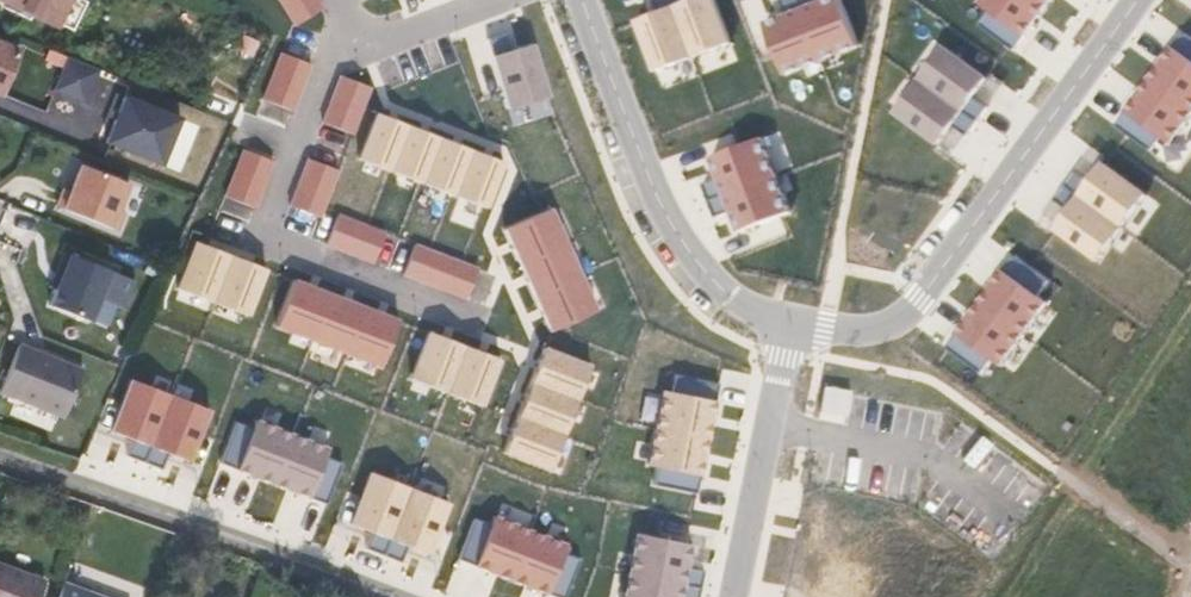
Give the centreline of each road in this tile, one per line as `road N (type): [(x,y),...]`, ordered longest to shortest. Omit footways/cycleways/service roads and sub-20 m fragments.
road 1 (residential): [(1137,0),(920,300),(883,327),(796,325)]
road 2 (residential): [(358,40),(341,49),(327,73),(272,219),(280,238),(482,320)]
road 3 (residential): [(389,596),(0,456)]
road 4 (residential): [(584,0),(674,231),(706,274),(744,306),(796,325)]
road 5 (residential): [(796,325),(736,596)]
road 6 (residential): [(495,0),(386,42),(358,40)]

